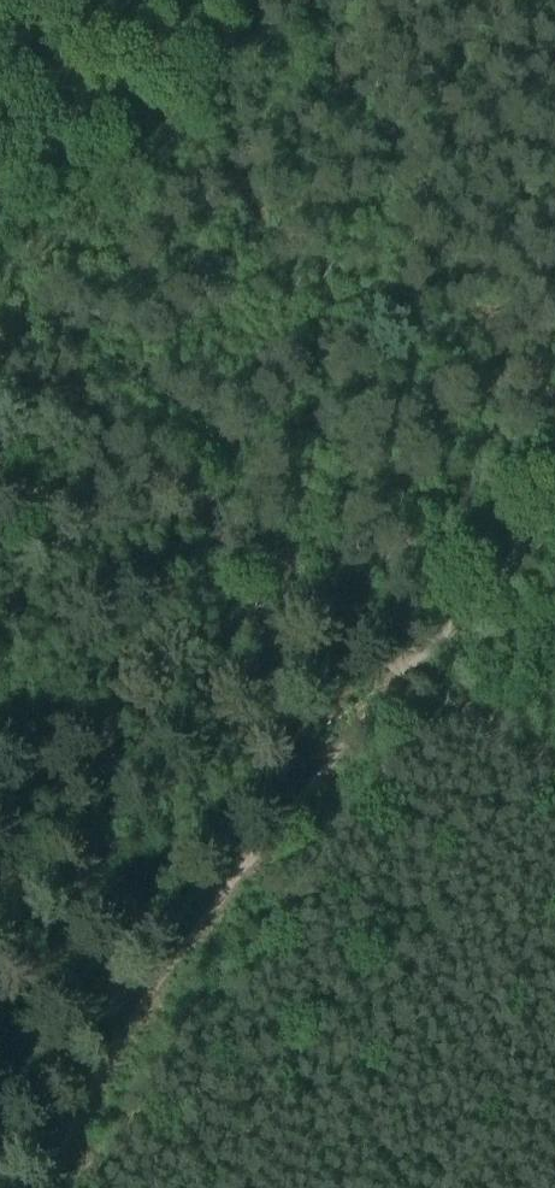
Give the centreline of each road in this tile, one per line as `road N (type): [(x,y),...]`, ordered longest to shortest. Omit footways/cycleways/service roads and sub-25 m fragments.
road 1 (track): [(554,506),(304,793),(189,937),(140,1008),(41,1187)]
road 2 (track): [(0,349),(152,473),(554,771)]

